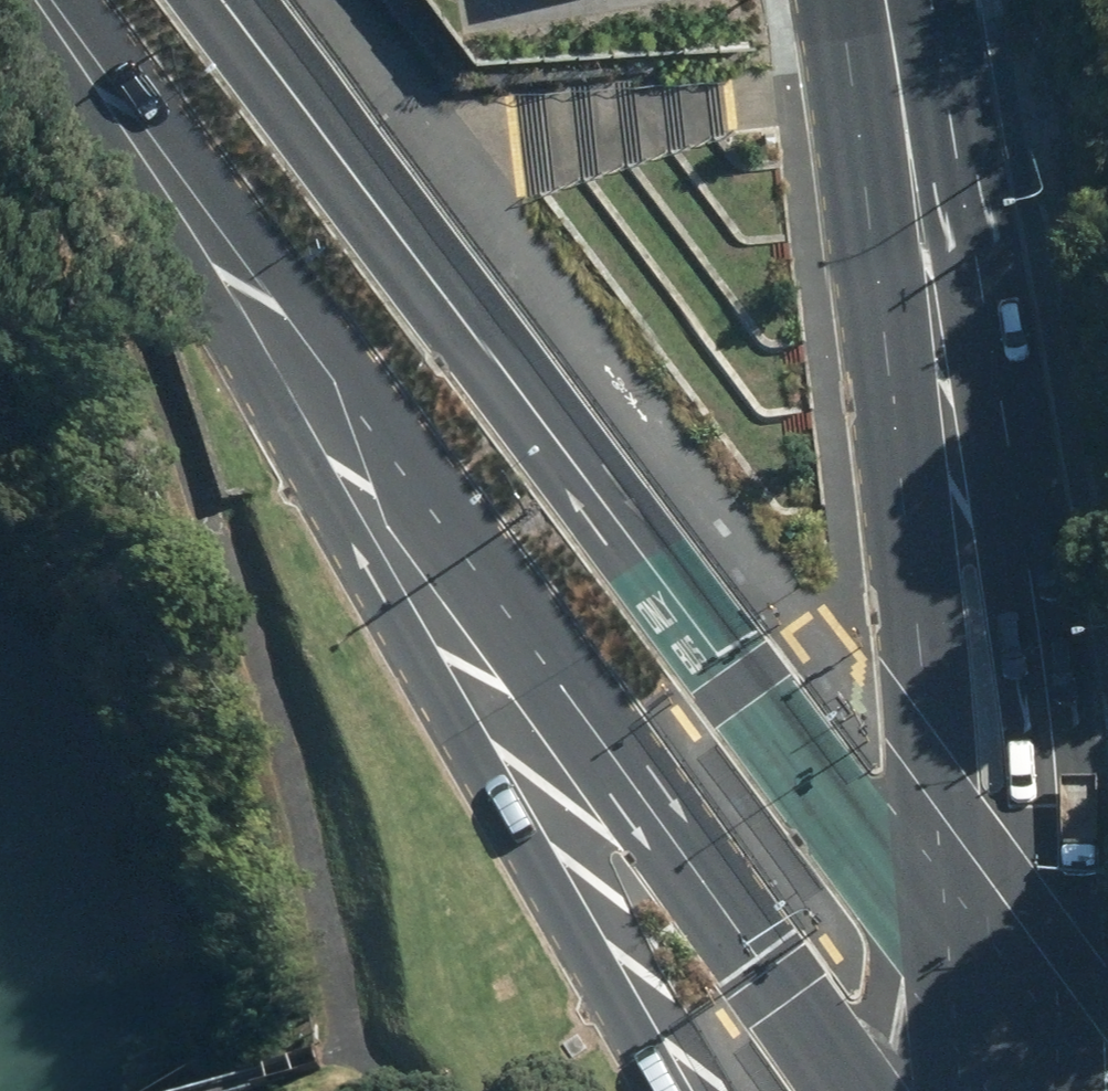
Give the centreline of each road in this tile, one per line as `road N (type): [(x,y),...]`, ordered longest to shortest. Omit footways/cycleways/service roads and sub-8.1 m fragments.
road 1 (primary): [(71,21),(541,616),(869,1090)]
road 2 (primary): [(670,1090),(71,21)]
road 3 (tertiary): [(897,115),(982,341),(1042,598),(1058,797),(1054,925),(1006,1041)]
road 4 (tertiary): [(1006,1041),(941,782),(890,328),(897,115)]

